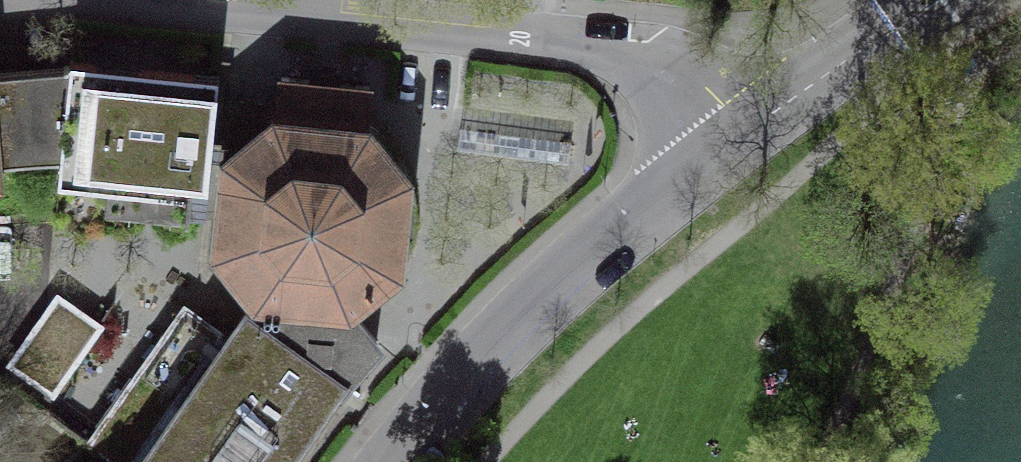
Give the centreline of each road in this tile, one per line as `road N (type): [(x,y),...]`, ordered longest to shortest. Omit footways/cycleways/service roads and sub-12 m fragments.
road 1 (residential): [(165,0),(608,47),(666,70),(740,134)]
road 2 (residential): [(740,134),(550,292),(490,349),(397,461)]
road 3 (residential): [(930,0),(740,134)]

